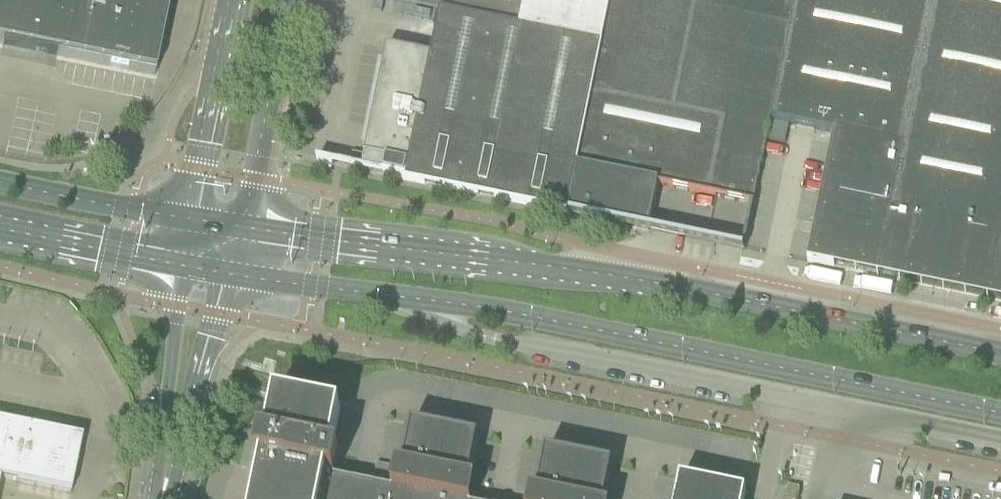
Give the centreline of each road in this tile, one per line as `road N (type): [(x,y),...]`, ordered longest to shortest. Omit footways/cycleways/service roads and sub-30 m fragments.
road 1 (secondary): [(1000,354),(674,287),(244,228)]
road 2 (unclassified): [(384,295),(473,335),(1000,438)]
road 3 (secondary): [(384,295),(526,315),(1000,414)]
road 4 (tertiary): [(163,498),(230,274)]
road 5 (tertiary): [(244,228),(292,0)]
road 6 (tertiary): [(181,266),(160,498)]
road 7 (tertiary): [(235,0),(189,219)]
road 8 (secondary): [(189,219),(0,183)]
road 9 (secondary): [(0,230),(181,266)]
road 10 (secondary): [(230,274),(384,295)]

